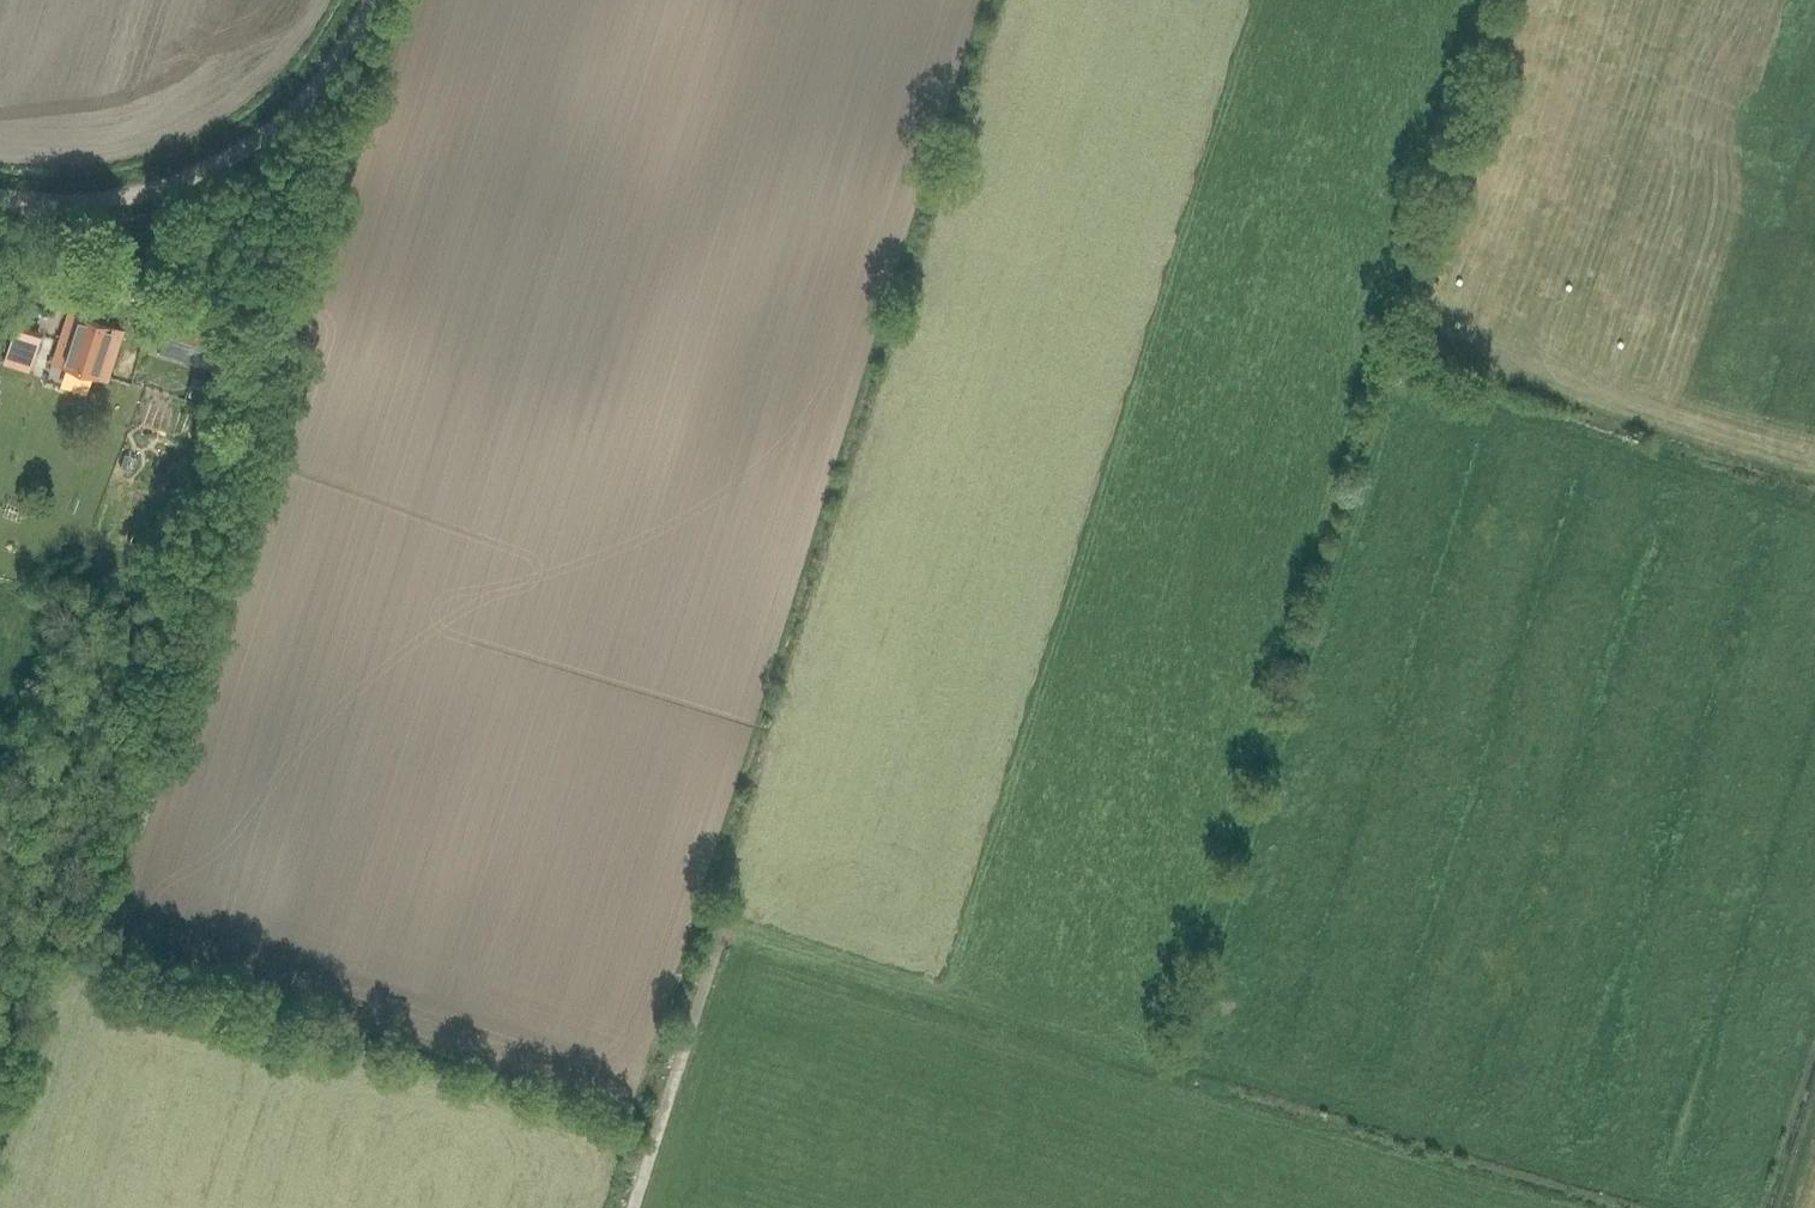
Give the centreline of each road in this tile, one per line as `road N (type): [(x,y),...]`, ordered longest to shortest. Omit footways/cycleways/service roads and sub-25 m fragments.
road 1 (unclassified): [(370,0),(317,87),(229,157),(126,195),(0,196)]

